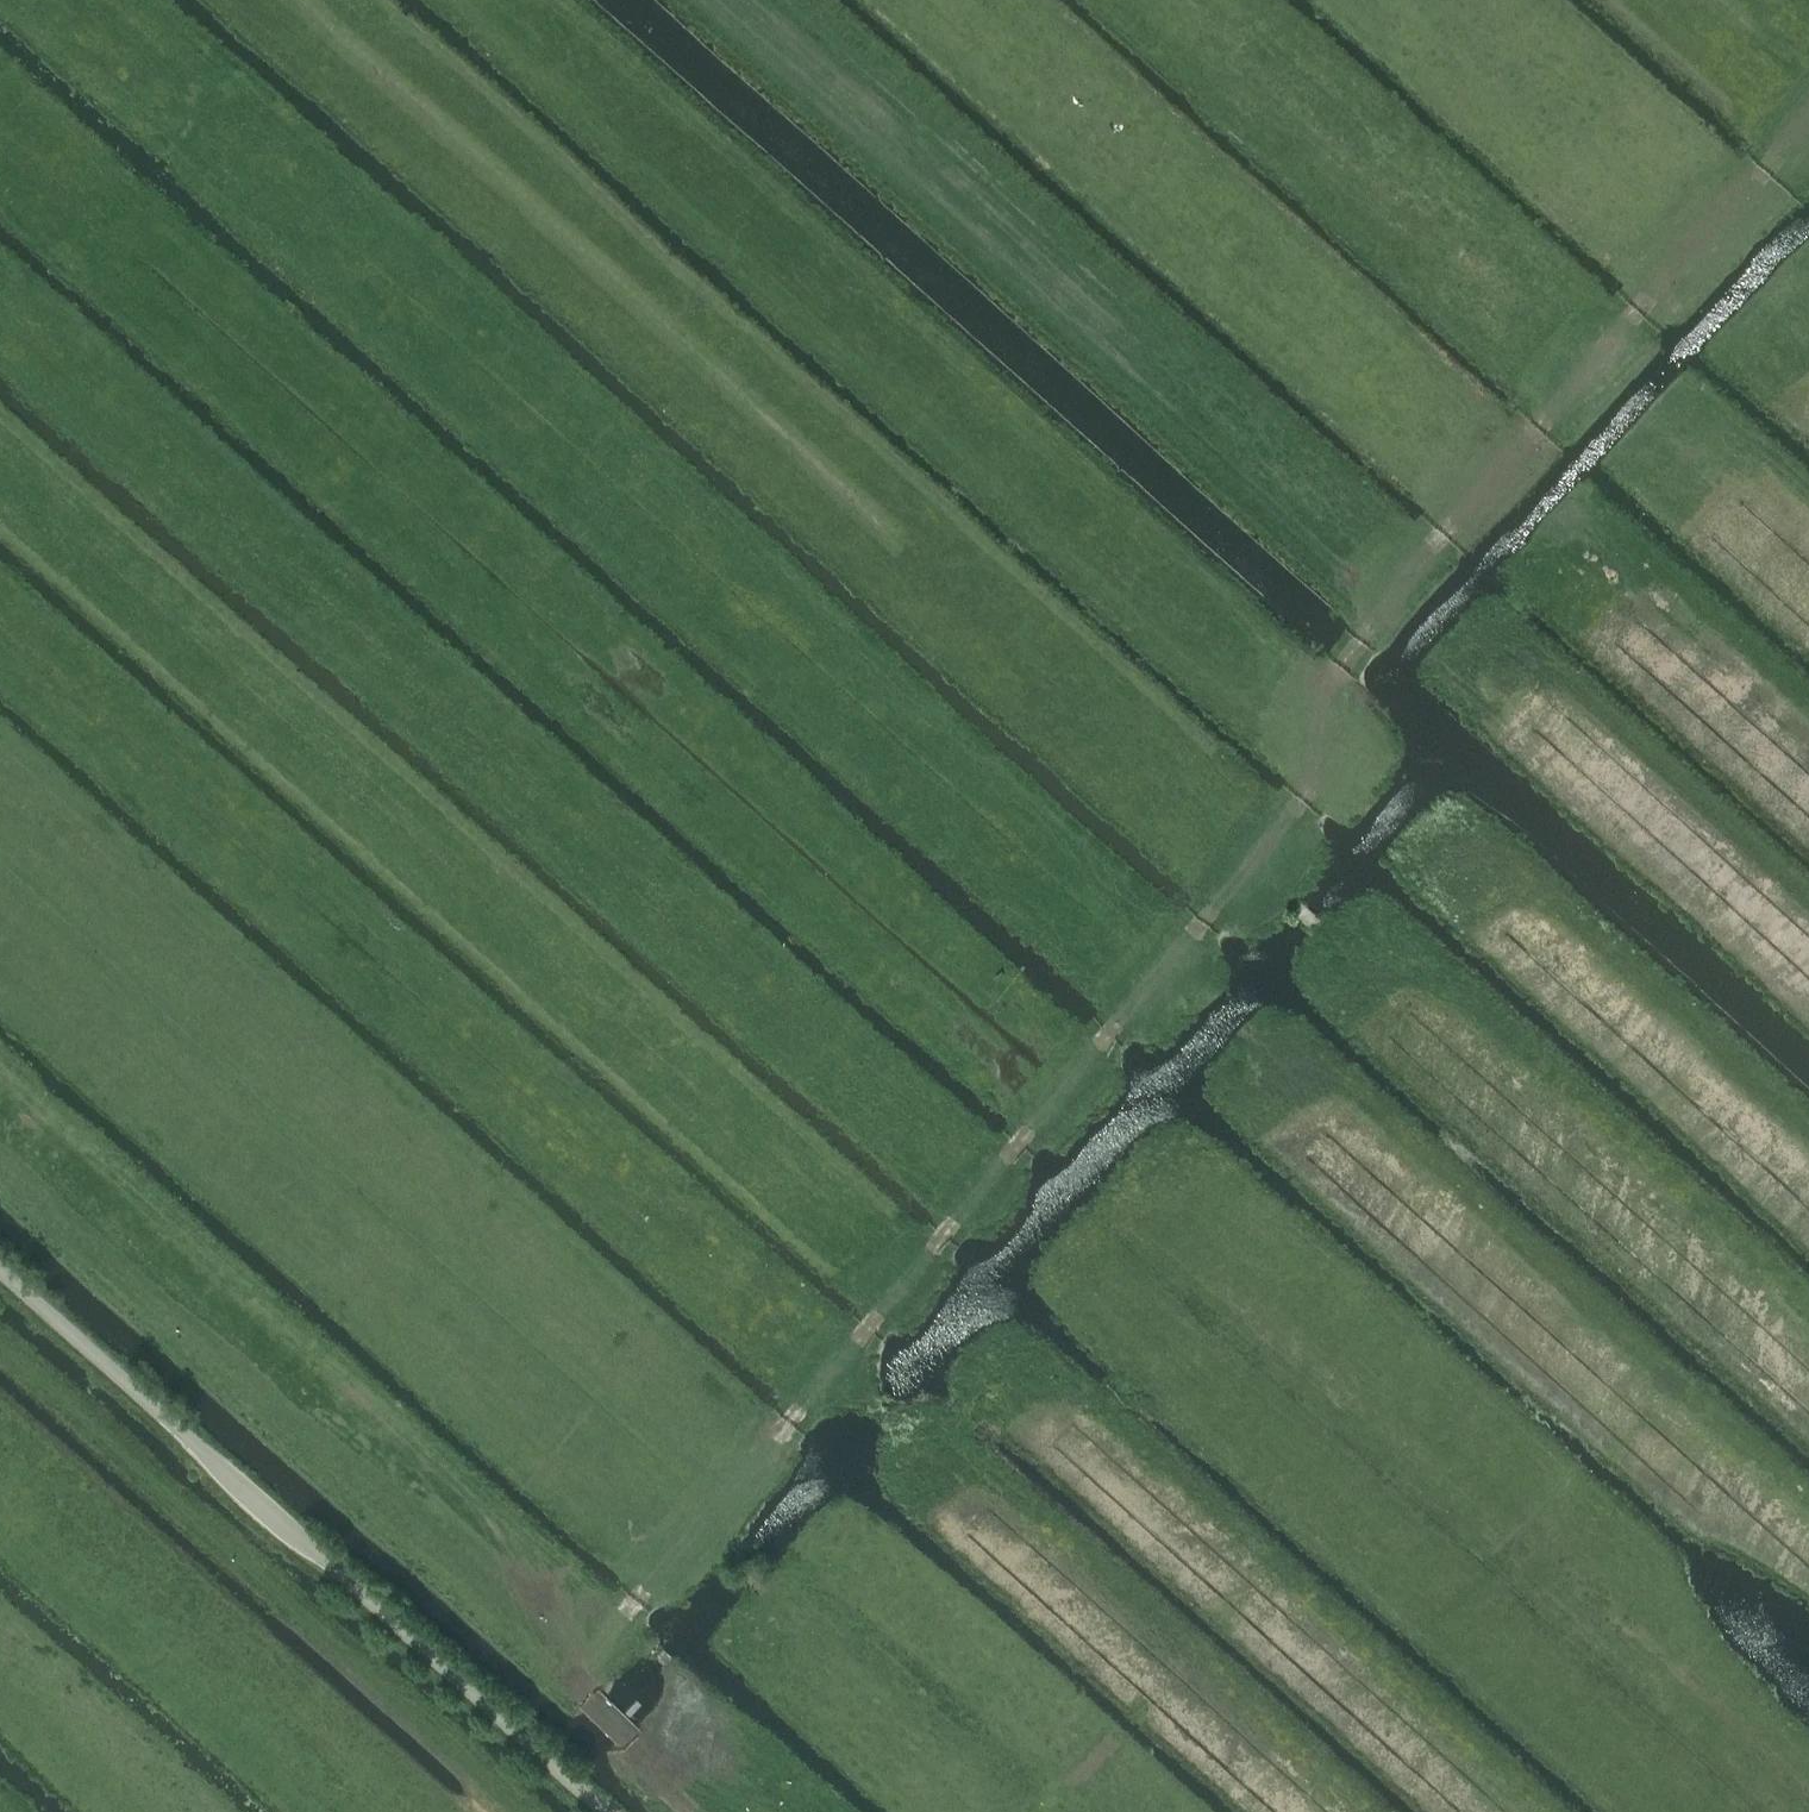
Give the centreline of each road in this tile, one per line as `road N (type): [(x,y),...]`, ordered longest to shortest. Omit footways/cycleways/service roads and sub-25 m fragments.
road 1 (tertiary): [(601,1811),(0,1273)]

